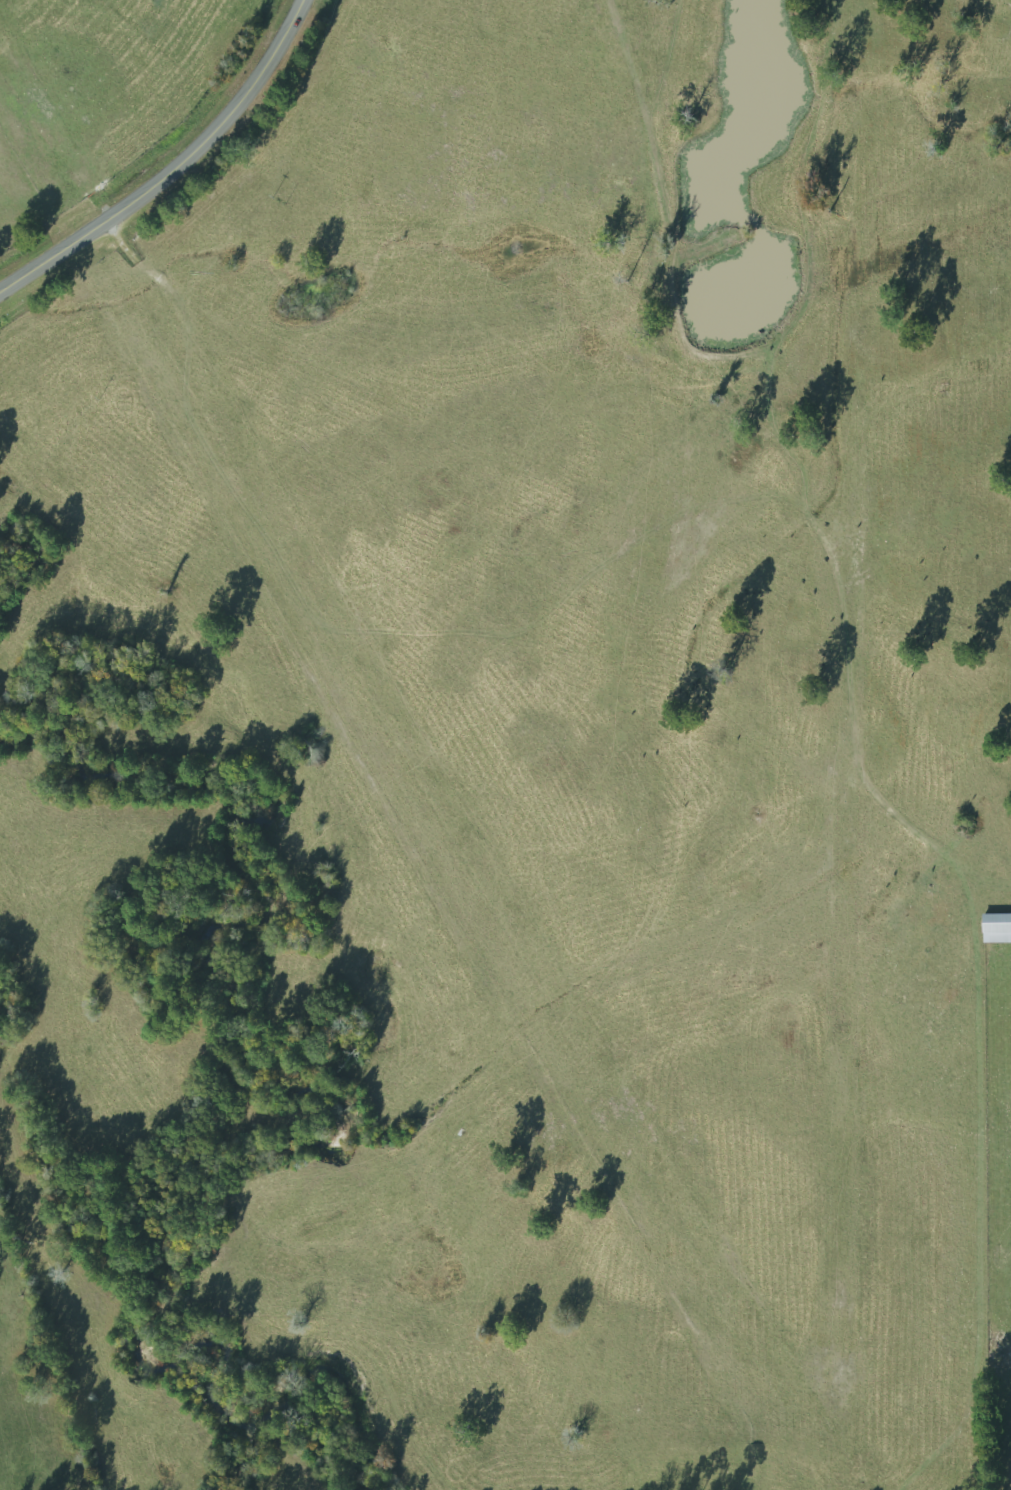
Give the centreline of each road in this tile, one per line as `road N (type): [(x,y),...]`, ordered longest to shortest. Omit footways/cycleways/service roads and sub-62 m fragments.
road 1 (secondary): [(300,0),(249,86),(201,142),(137,197),(0,290)]

